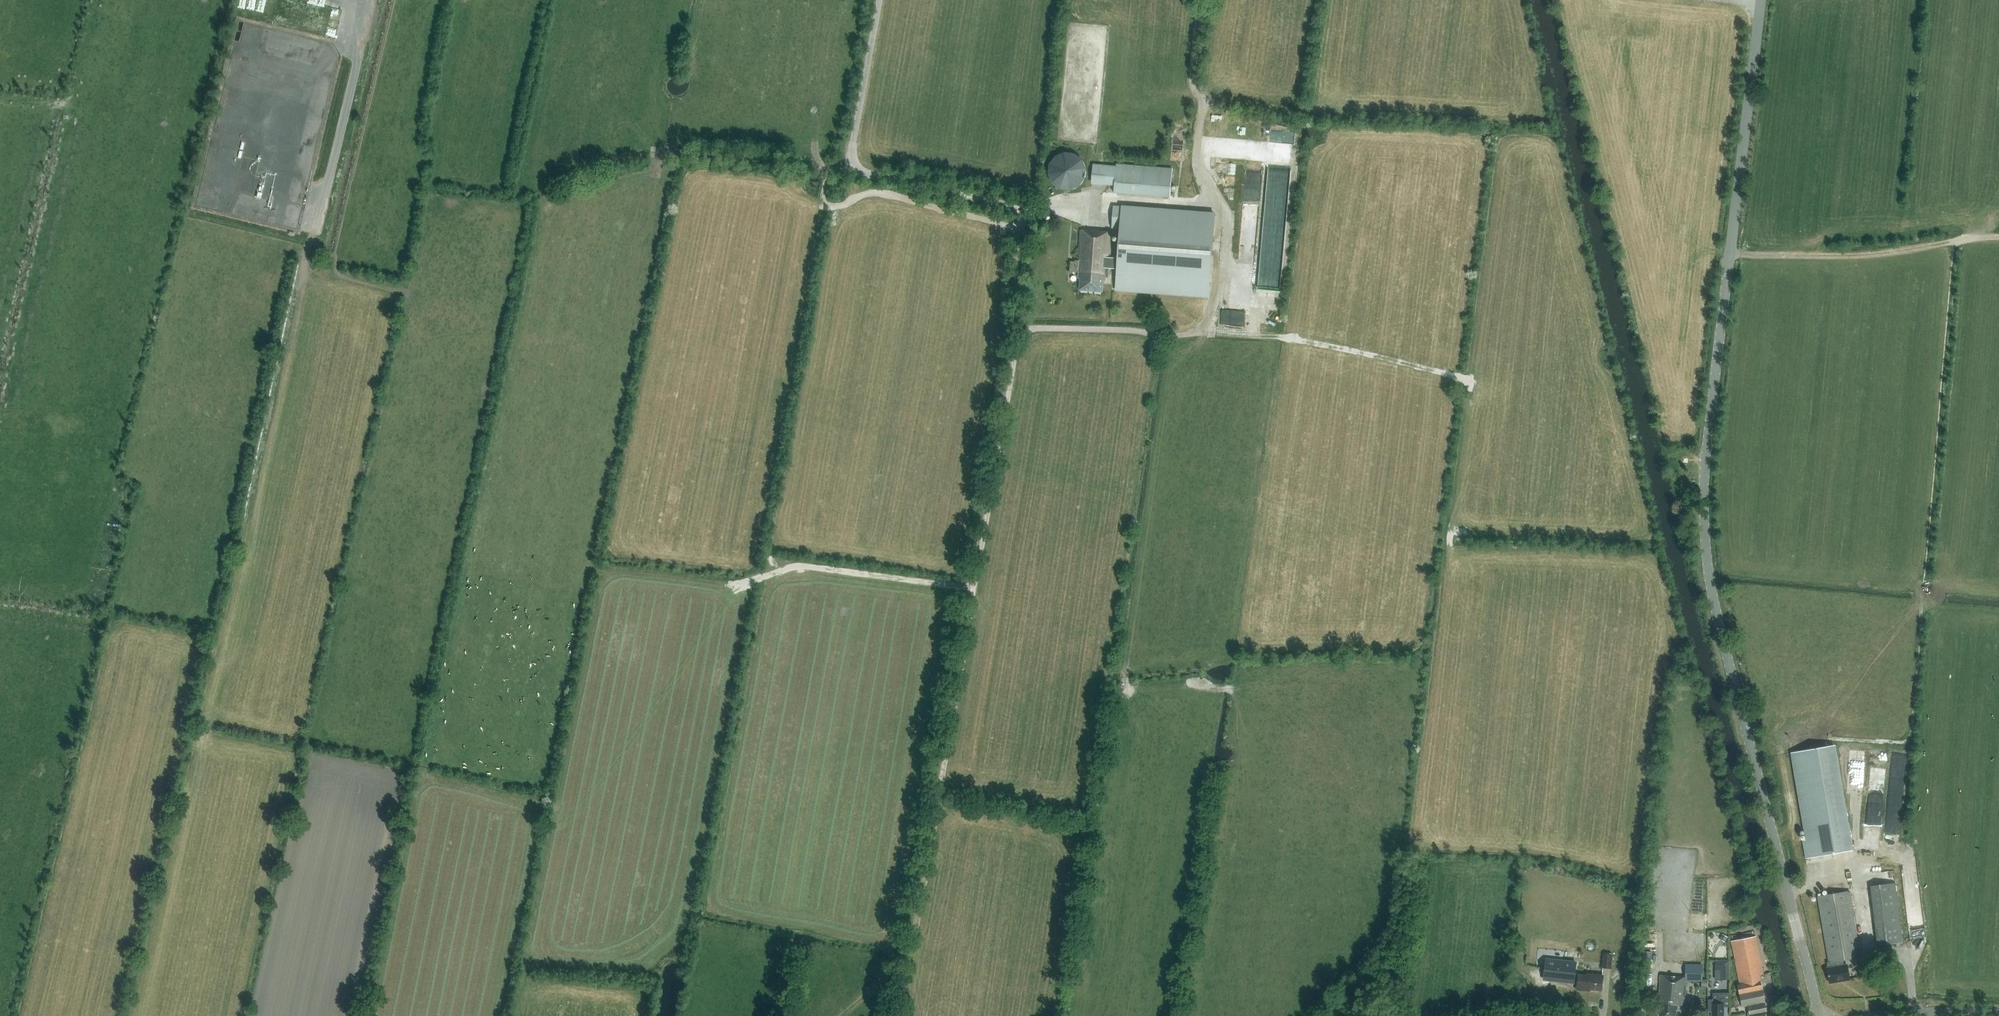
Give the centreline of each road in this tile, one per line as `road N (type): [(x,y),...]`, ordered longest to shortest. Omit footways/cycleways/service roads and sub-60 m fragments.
road 1 (tertiary): [(1821,1015),(1722,635),(1705,538),(1707,453),(1760,0)]
road 2 (unclassified): [(1874,1015),(1998,1013)]

